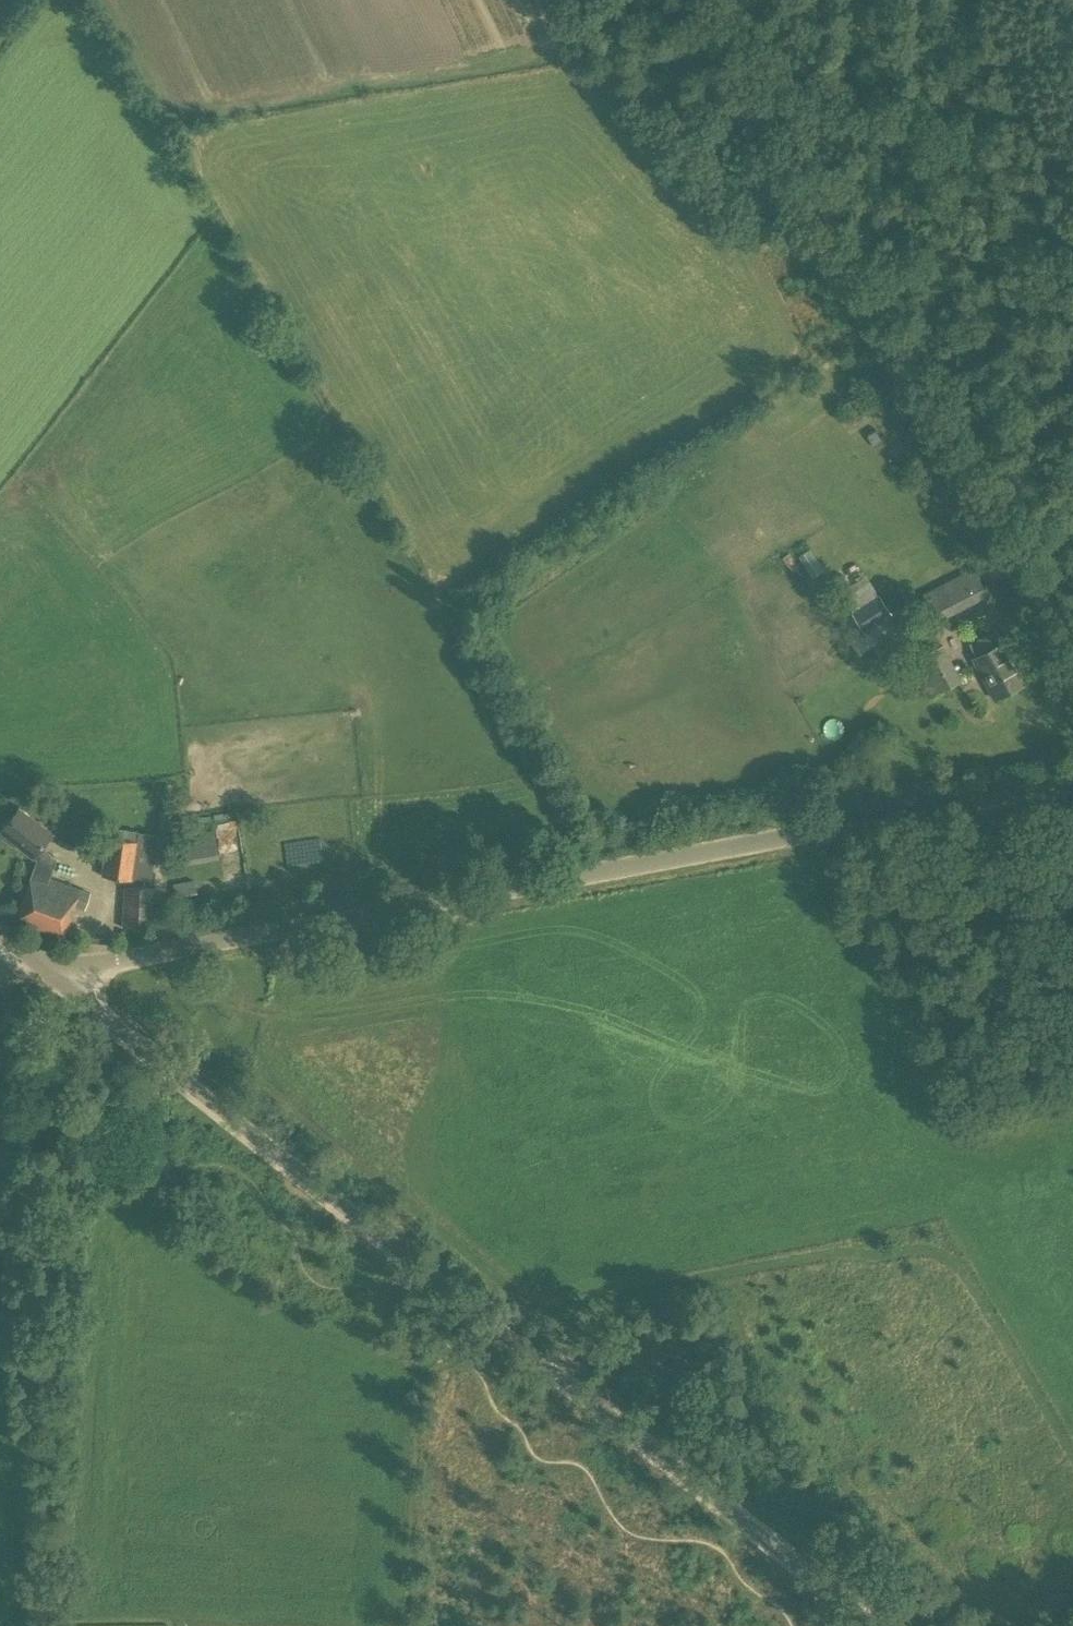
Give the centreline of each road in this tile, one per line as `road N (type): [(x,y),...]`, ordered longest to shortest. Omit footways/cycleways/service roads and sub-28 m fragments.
road 1 (unclassified): [(882,1625),(679,1459),(297,1173),(56,971)]
road 2 (unclassified): [(56,971),(1072,787)]
road 3 (track): [(1072,652),(689,0)]
road 4 (track): [(830,239),(931,183),(959,179)]

